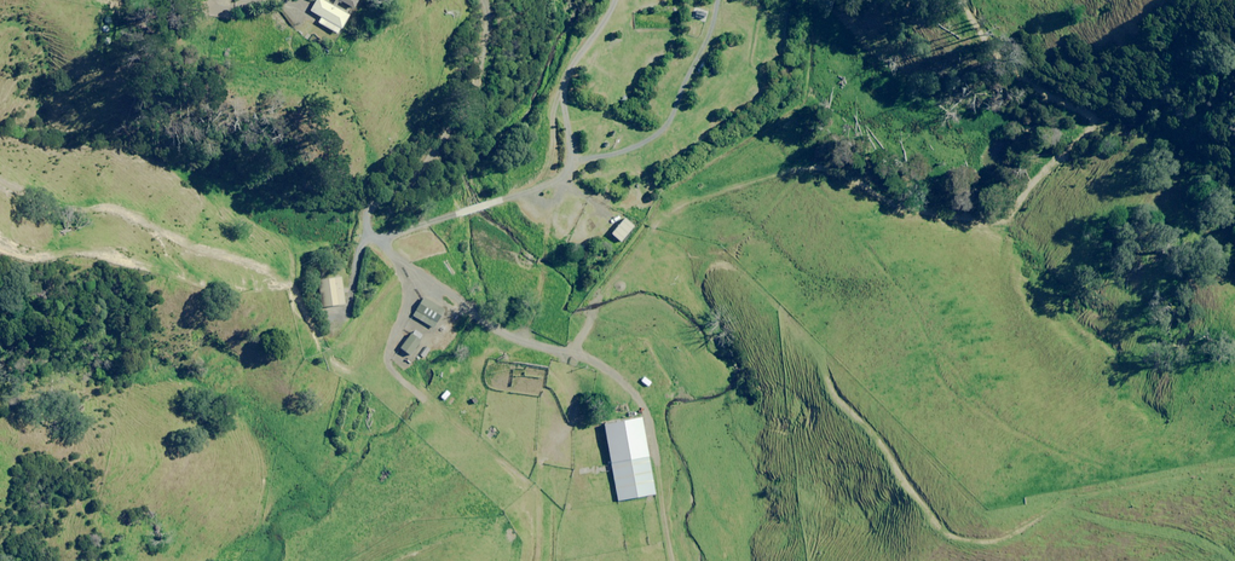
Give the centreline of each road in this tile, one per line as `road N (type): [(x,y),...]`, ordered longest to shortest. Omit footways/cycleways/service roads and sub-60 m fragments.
road 1 (track): [(570,352),(677,406),(711,412),(747,403),(756,379),(701,291),(700,268),(718,259),(747,267),(820,352),(826,393),(879,443),(953,537),(992,539),(1067,497),(1234,463)]
road 2 (track): [(570,352),(596,292),(615,281),(659,211),(780,154),(838,157),(917,202),(983,192),(1065,91),(1056,74),(958,12),(957,0)]
road 3 (track): [(541,183),(537,201),(552,208),(524,335),(570,352)]
road 4 (unclassified): [(556,146),(561,88),(614,0)]

